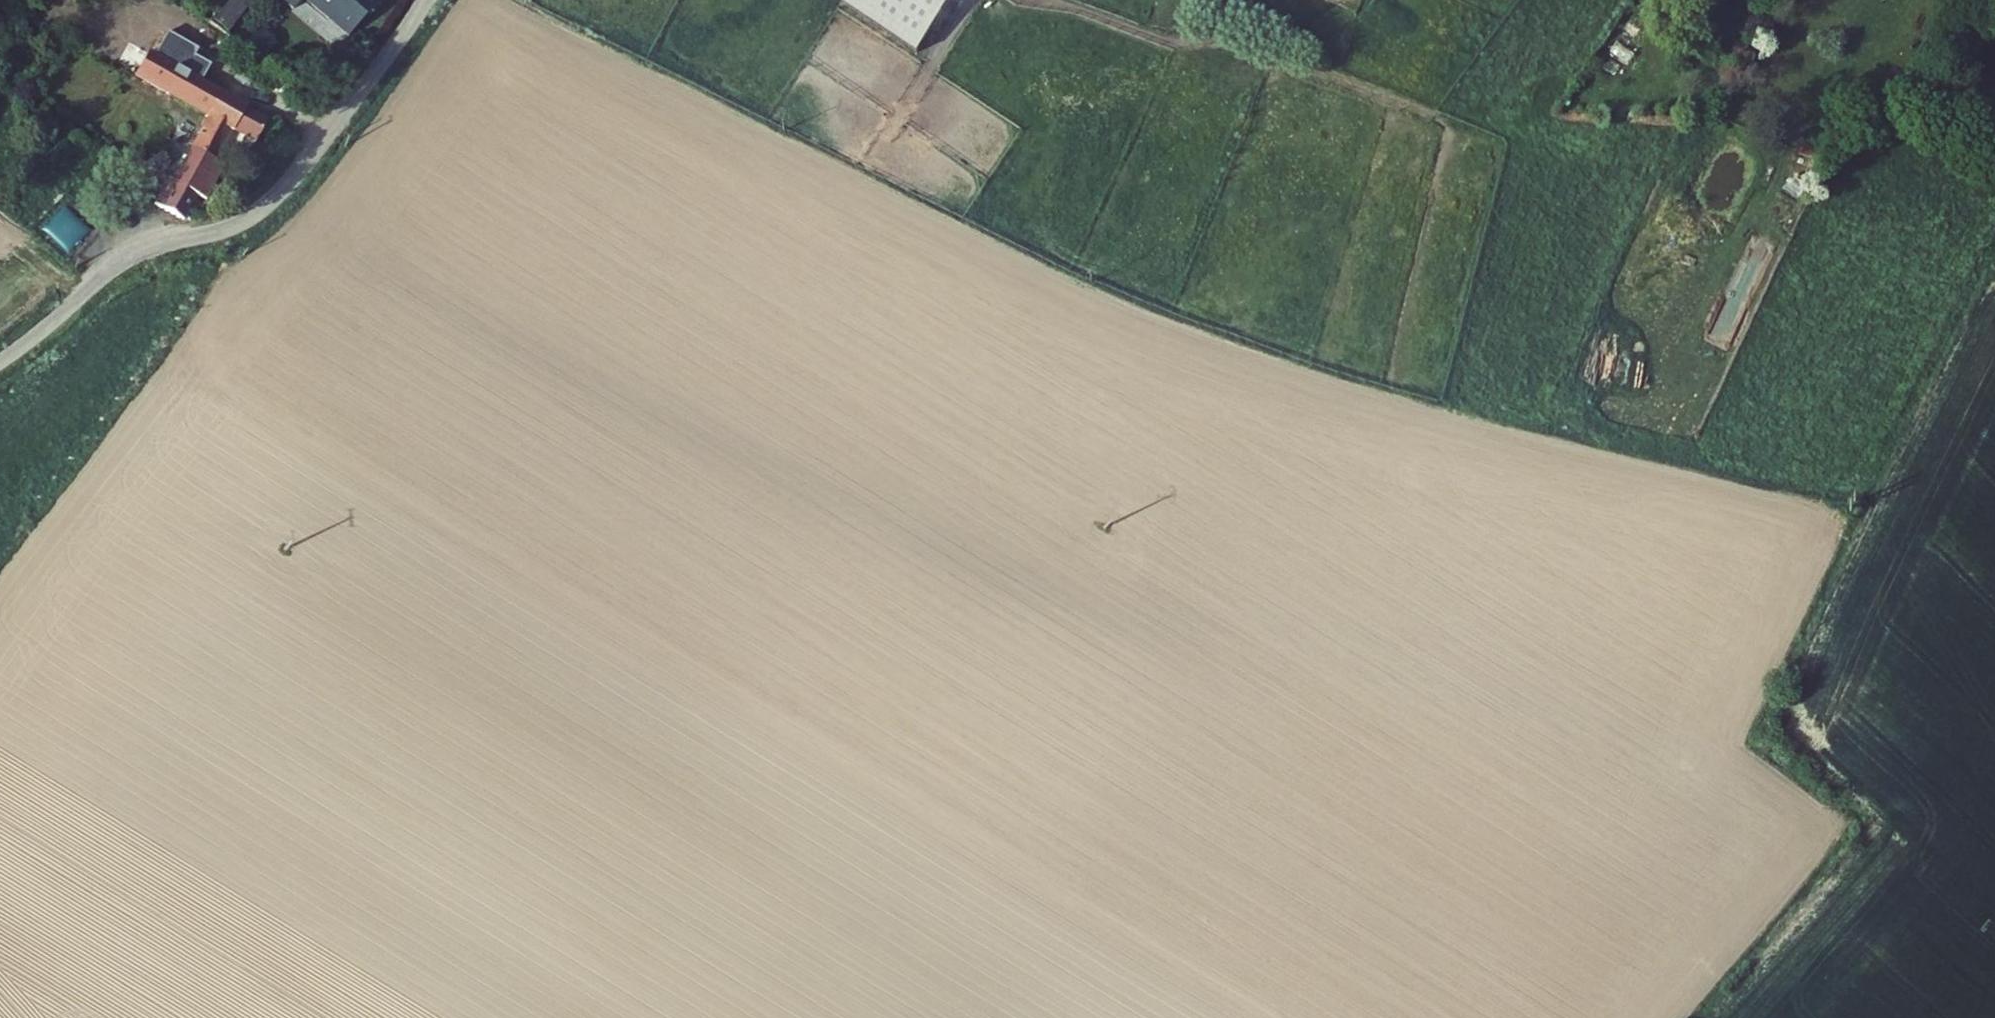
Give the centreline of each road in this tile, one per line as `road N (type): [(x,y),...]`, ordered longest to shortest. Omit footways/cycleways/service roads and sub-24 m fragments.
road 1 (residential): [(425,0),(305,164),(259,211),(122,259),(0,363)]

